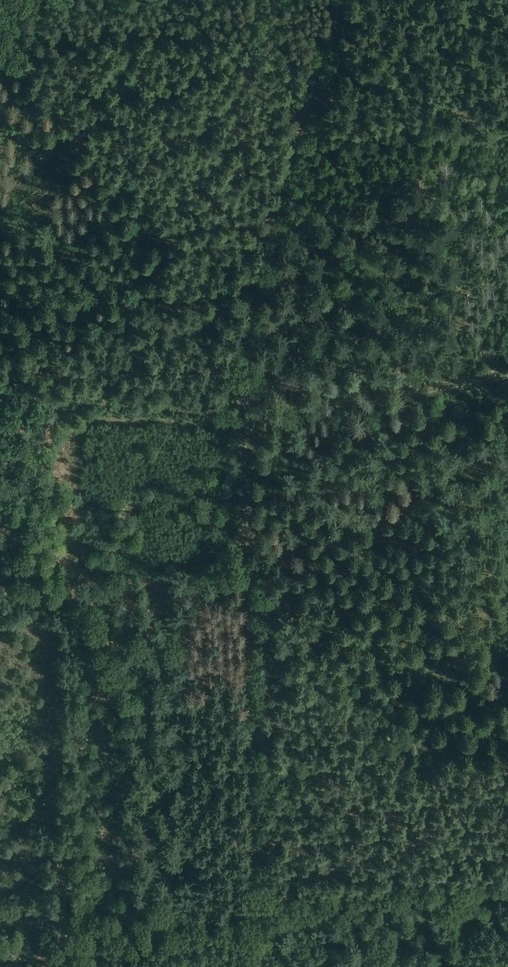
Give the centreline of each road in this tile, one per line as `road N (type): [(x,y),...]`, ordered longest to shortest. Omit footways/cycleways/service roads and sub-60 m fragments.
road 1 (track): [(262,966),(249,567),(254,343),(274,224),(342,0)]
road 2 (track): [(250,417),(507,374)]
road 3 (track): [(263,905),(507,884)]

